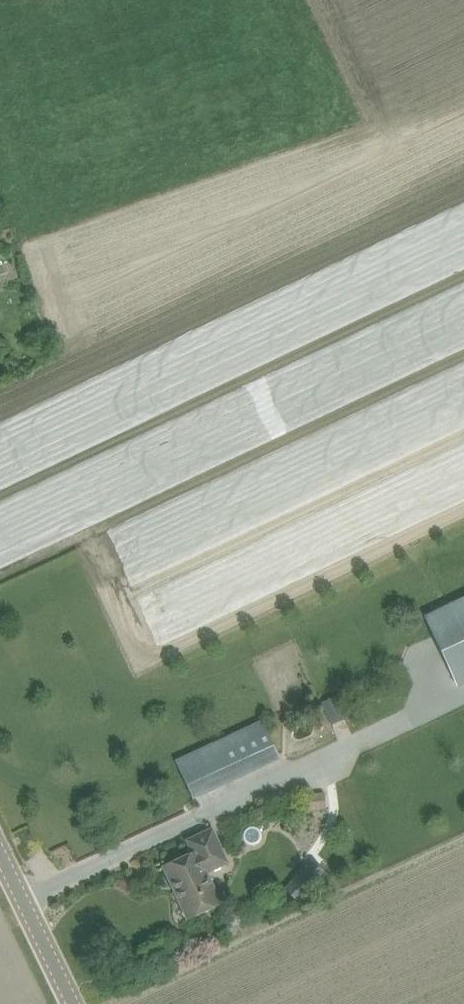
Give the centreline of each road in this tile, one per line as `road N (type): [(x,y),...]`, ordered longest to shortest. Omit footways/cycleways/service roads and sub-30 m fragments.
road 1 (tertiary): [(75,1003),(0,850)]

